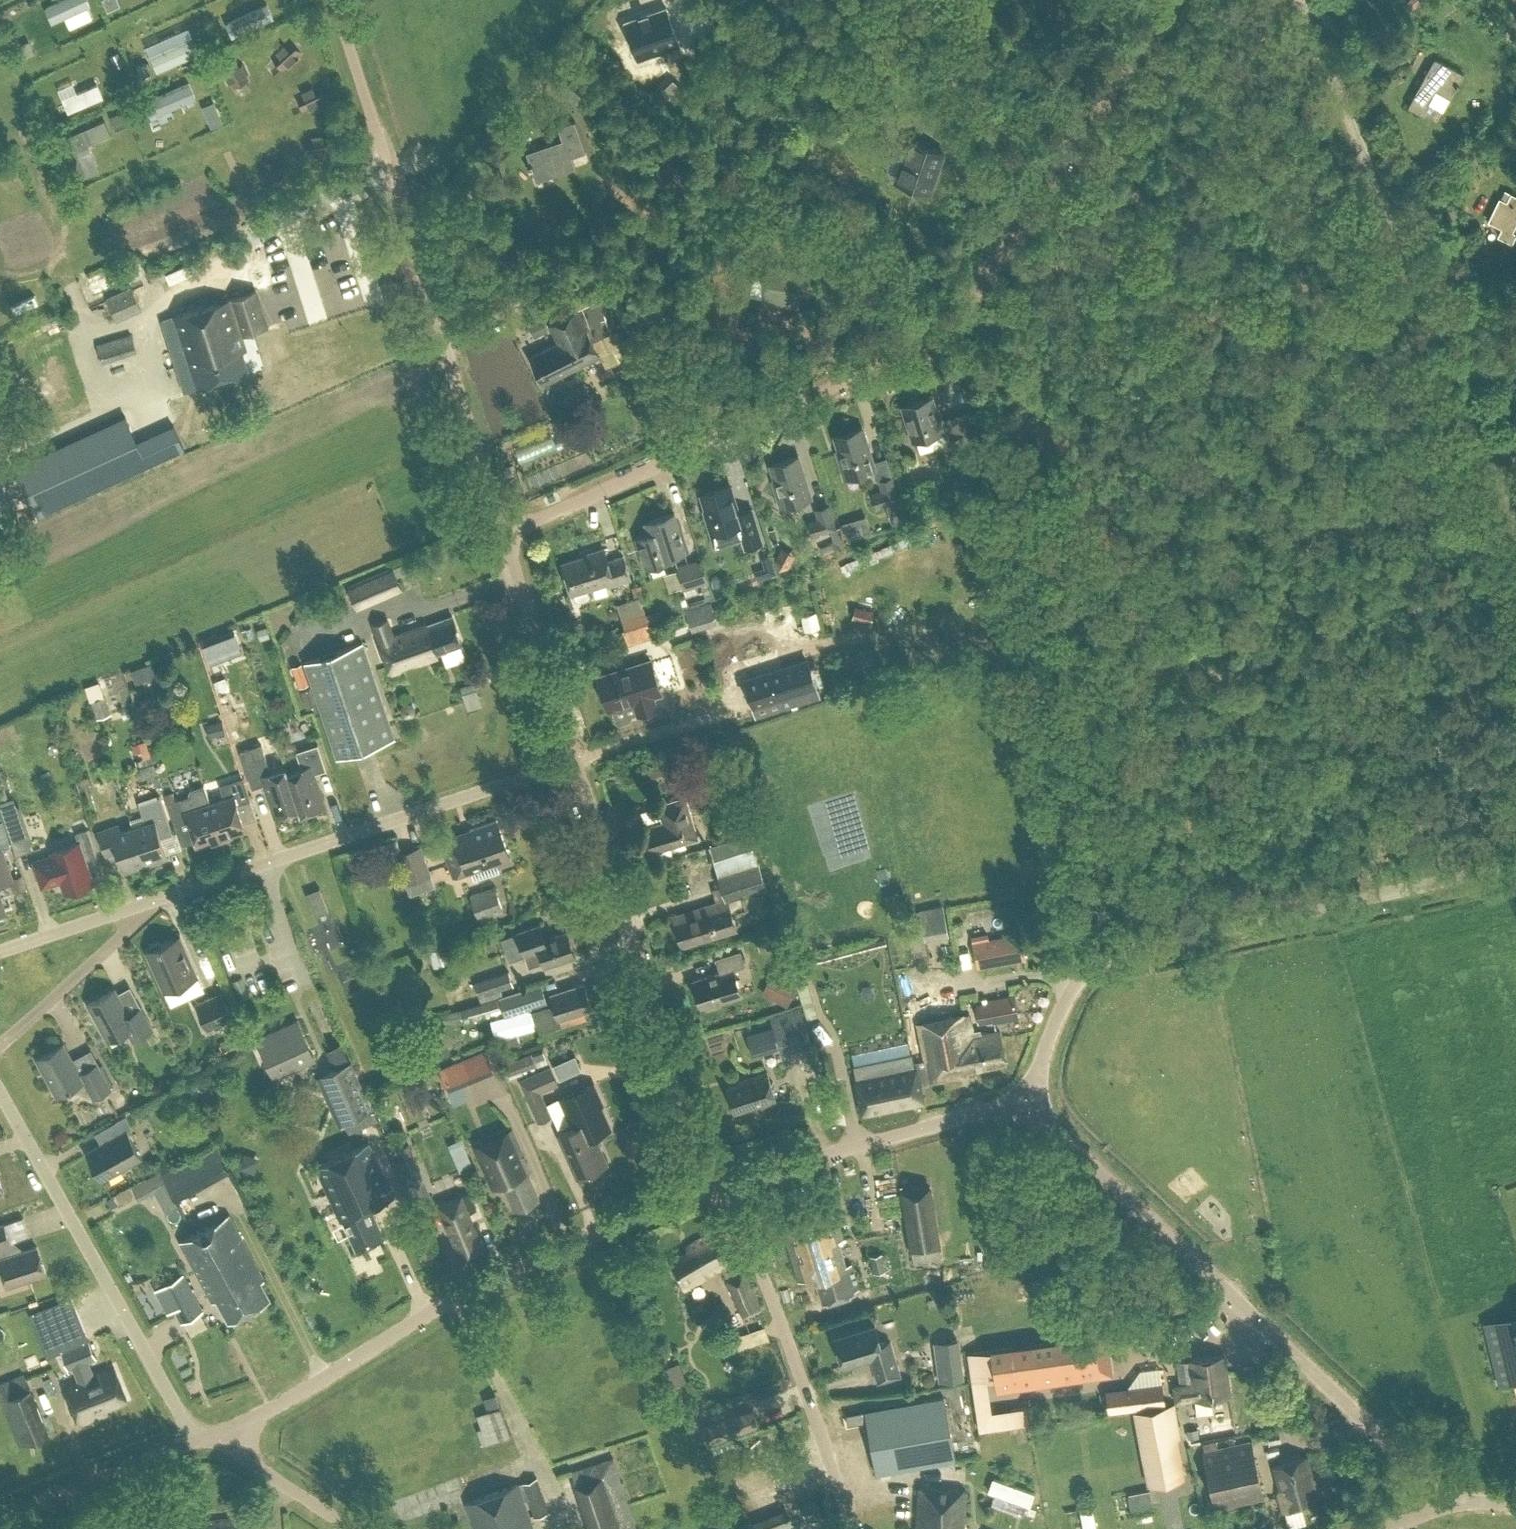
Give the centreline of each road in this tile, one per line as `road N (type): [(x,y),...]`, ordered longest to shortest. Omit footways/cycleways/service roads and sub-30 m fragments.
road 1 (residential): [(506,533),(906,353),(943,328),(995,266),(1170,0)]
road 2 (residential): [(1027,1101),(1069,990),(1114,952),(1515,864)]
road 3 (residential): [(1450,1499),(1027,1101)]
road 4 (residential): [(1515,514),(1299,0)]
road 5 (residential): [(228,1431),(472,1290),(715,1186)]
road 6 (residential): [(506,533),(344,23)]
road 7 (residential): [(139,903),(575,759)]
road 8 (residential): [(715,1186),(575,759)]
road 9 (residential): [(194,1440),(0,1088)]
road 10 (residential): [(856,1528),(749,1243),(715,1186)]
road 11 (residential): [(715,1186),(1027,1101)]
road 12 (track): [(194,157),(103,202),(89,223),(66,232),(0,87)]
road 13 (residential): [(575,759),(506,533)]
road 14 (track): [(0,85),(192,0)]
road 15 (residential): [(0,1517),(194,1440)]
road 16 (residential): [(0,1044),(133,922),(139,903)]
road 17 (residential): [(357,1528),(246,1454),(228,1431)]
road 18 (residential): [(0,950),(139,903)]

